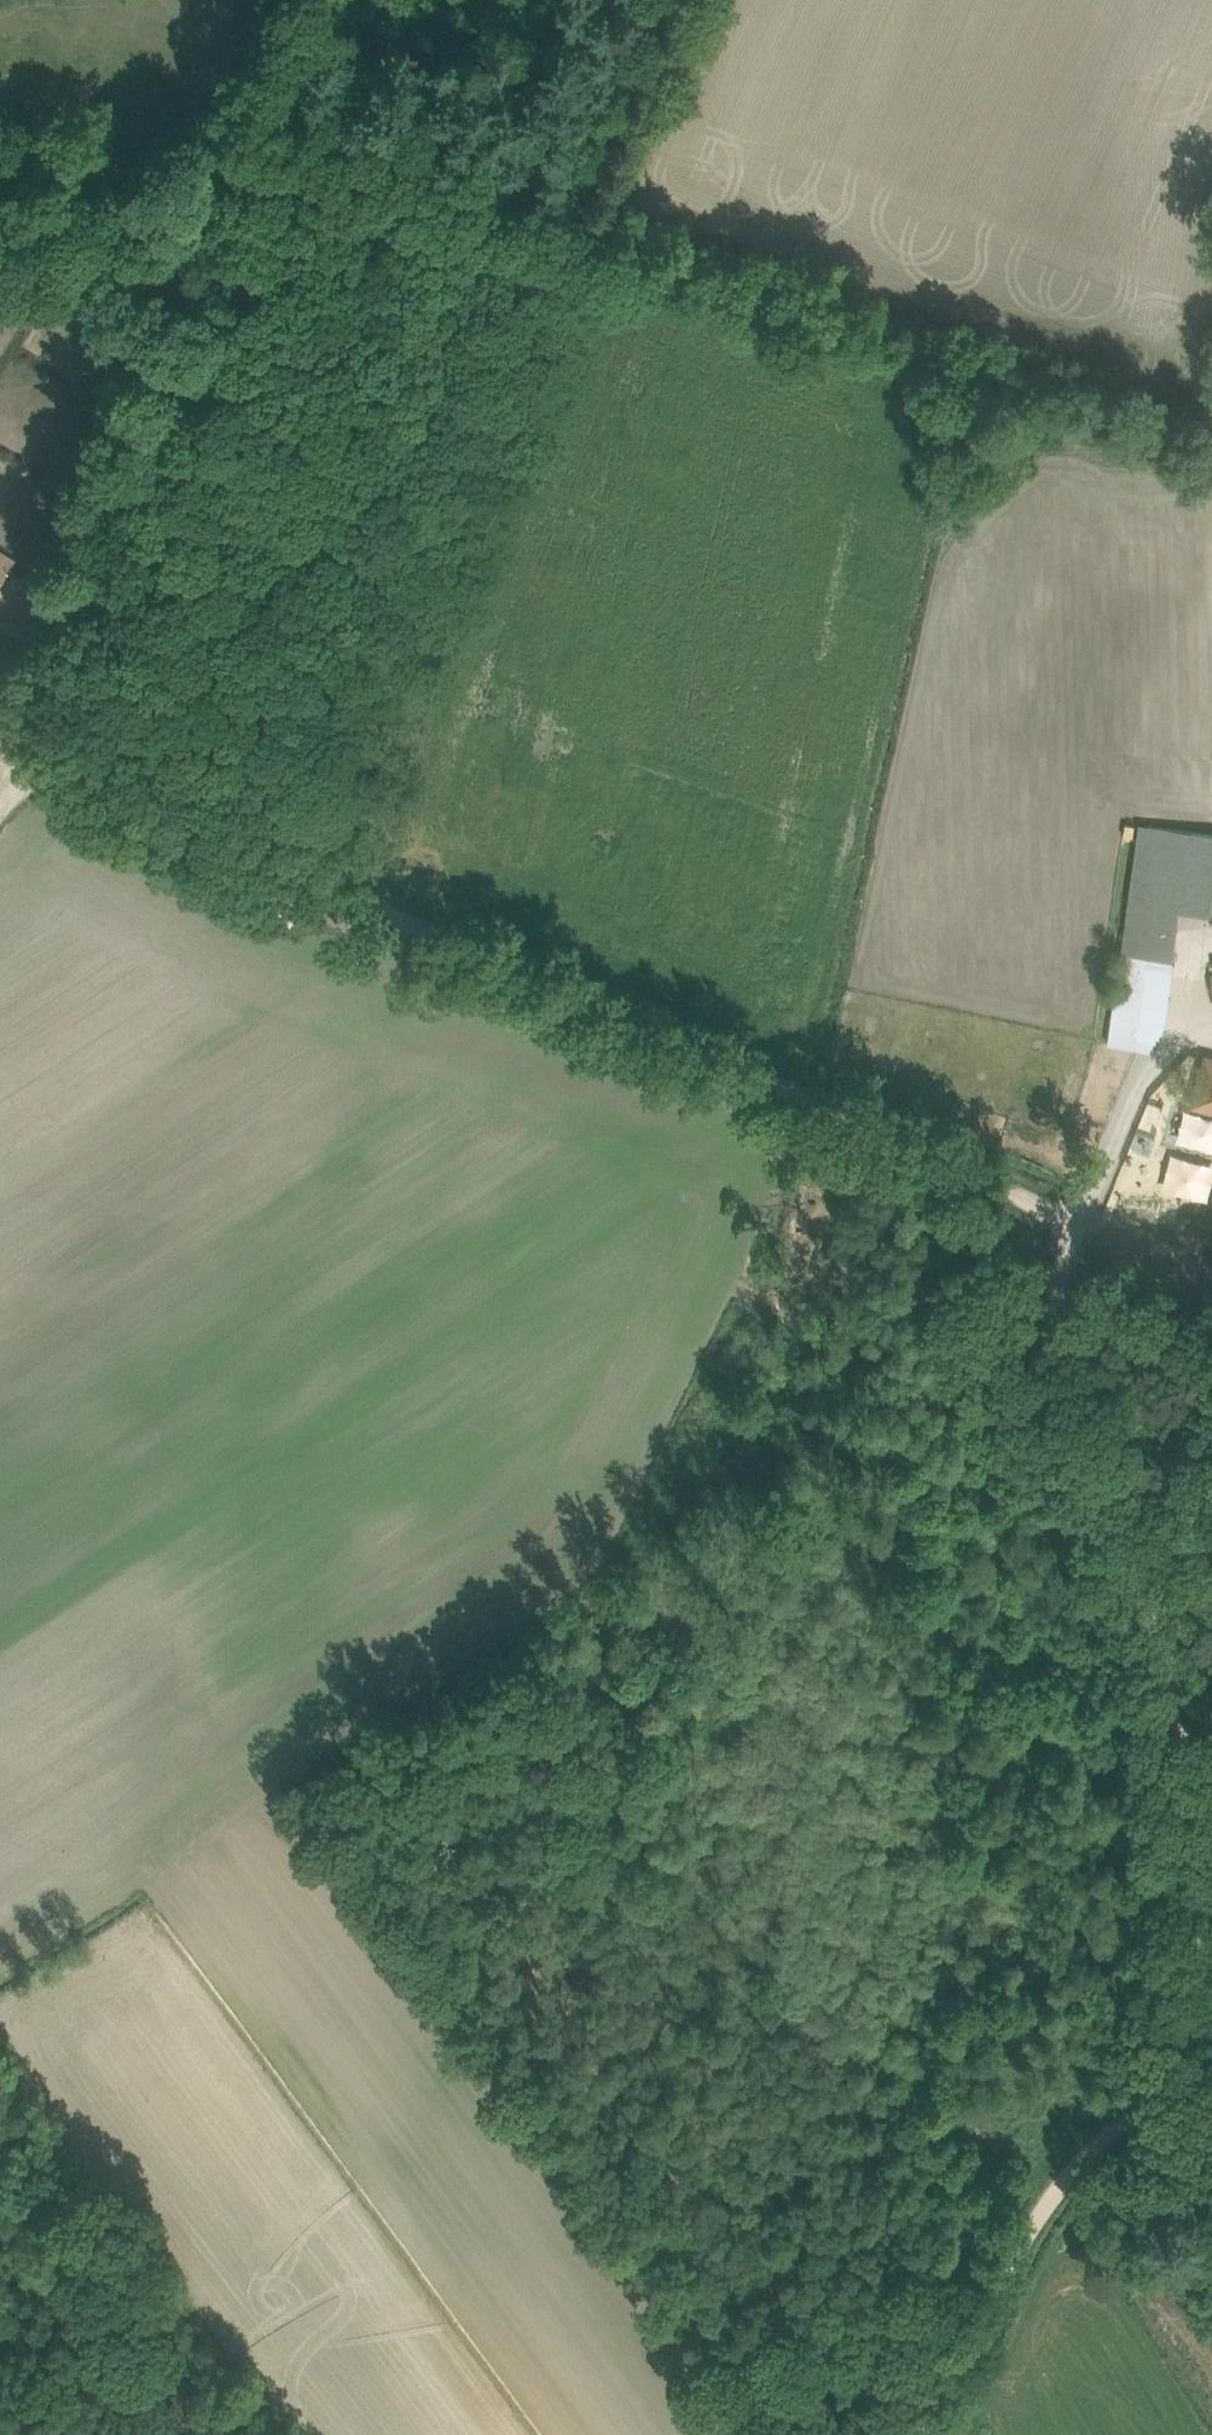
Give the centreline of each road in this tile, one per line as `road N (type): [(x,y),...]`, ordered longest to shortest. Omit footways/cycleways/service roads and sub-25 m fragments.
road 1 (track): [(661,0),(297,874),(1081,1225),(1051,1344),(1197,1771),(1211,1843)]
road 2 (track): [(1211,1894),(1192,1997),(1160,2078),(1079,2158),(1037,2217),(925,2434)]
road 3 (track): [(297,874),(35,756),(0,806)]
road 4 (track): [(1081,1225),(1211,1284)]

